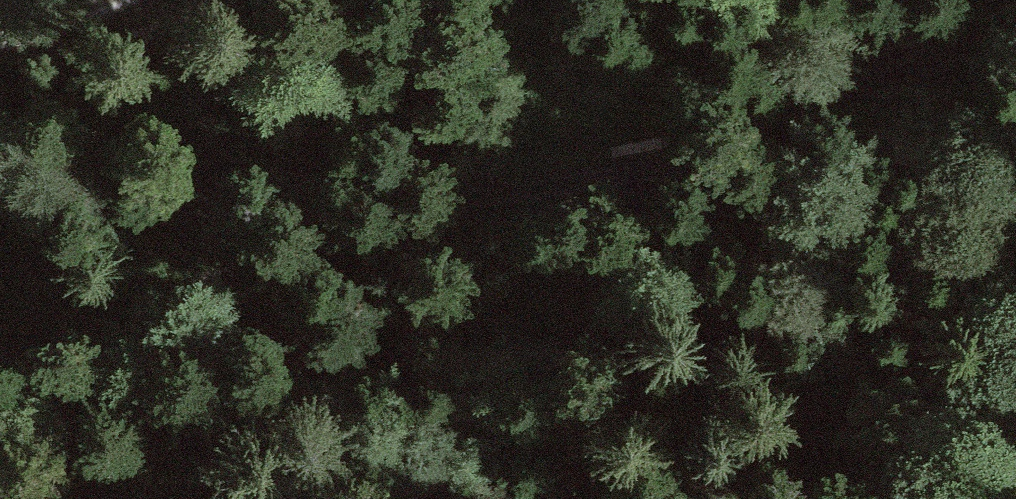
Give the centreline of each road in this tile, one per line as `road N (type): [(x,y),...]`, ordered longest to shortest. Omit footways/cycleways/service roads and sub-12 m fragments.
road 1 (track): [(0,395),(328,237),(443,202),(663,179),(1015,23)]
road 2 (track): [(398,498),(452,432),(565,349),(626,276),(663,179)]

